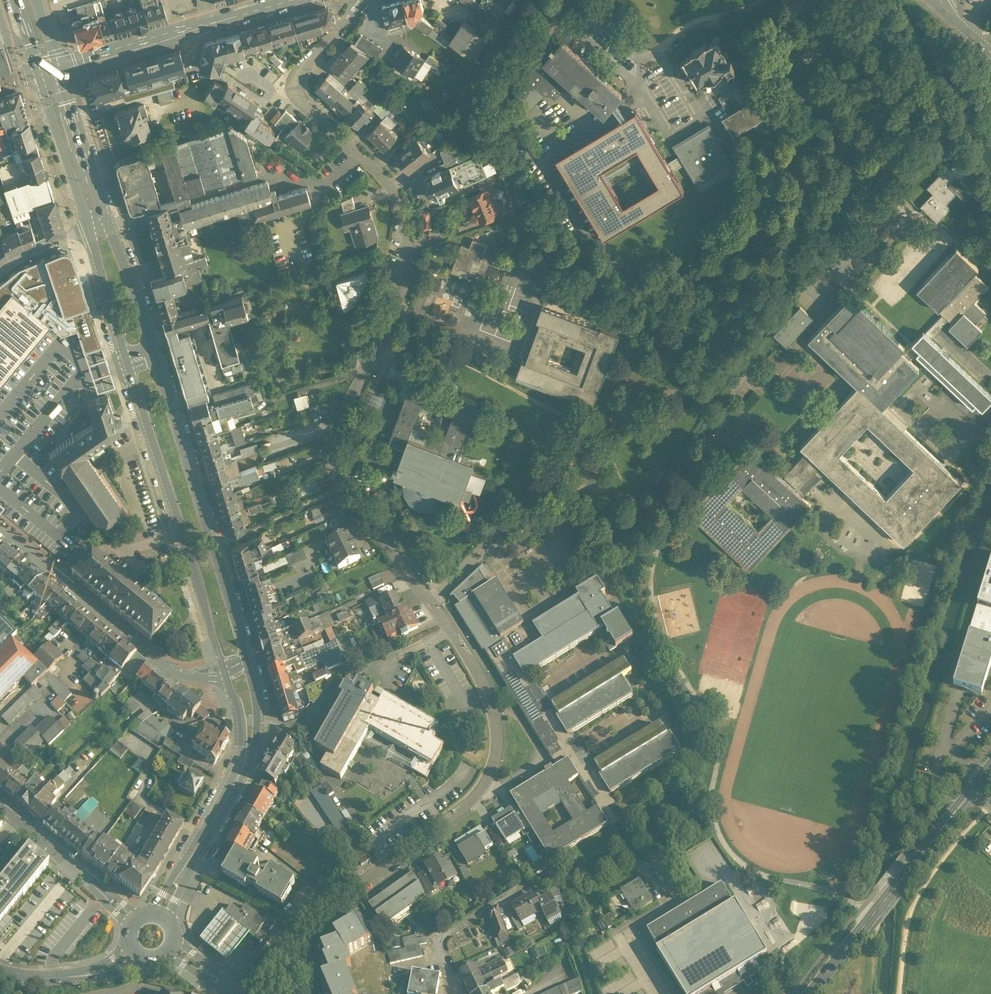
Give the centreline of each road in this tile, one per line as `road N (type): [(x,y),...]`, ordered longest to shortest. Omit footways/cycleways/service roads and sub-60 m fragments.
road 1 (residential): [(293,993),(284,954),(292,932),(464,807),(486,784),(496,752),(490,701),(471,660),(343,487),(334,460),(406,261),(402,215),(389,185),(294,89),(302,67),(359,0)]
road 2 (secondary): [(88,229),(226,676)]
road 3 (secondary): [(246,658),(107,219)]
road 4 (residential): [(0,532),(156,661),(200,679),(226,676)]
road 5 (tertiary): [(811,993),(973,792)]
road 6 (primary): [(58,67),(290,0)]
road 7 (secondary): [(41,72),(88,229)]
road 8 (secondary): [(107,219),(58,67)]
road 9 (residential): [(463,993),(441,945),(527,885)]
road 10 (secondary): [(233,789),(258,735),(246,658)]
road 11 (residential): [(94,886),(0,807)]

